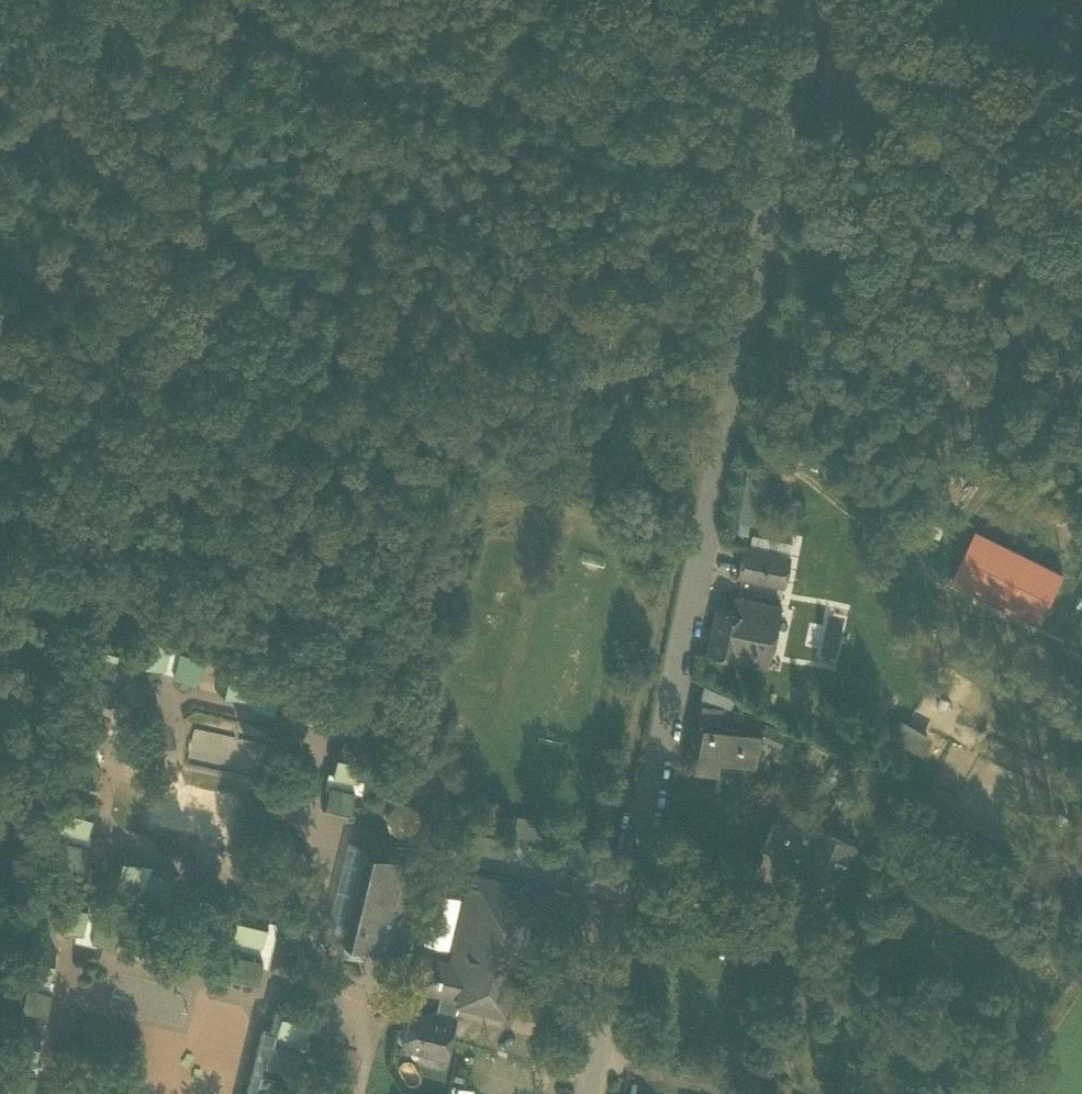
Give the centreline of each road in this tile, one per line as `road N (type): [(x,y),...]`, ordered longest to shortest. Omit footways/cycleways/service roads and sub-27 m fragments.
road 1 (residential): [(814,0),(703,516),(594,1093)]
road 2 (track): [(185,0),(132,298),(0,921)]

